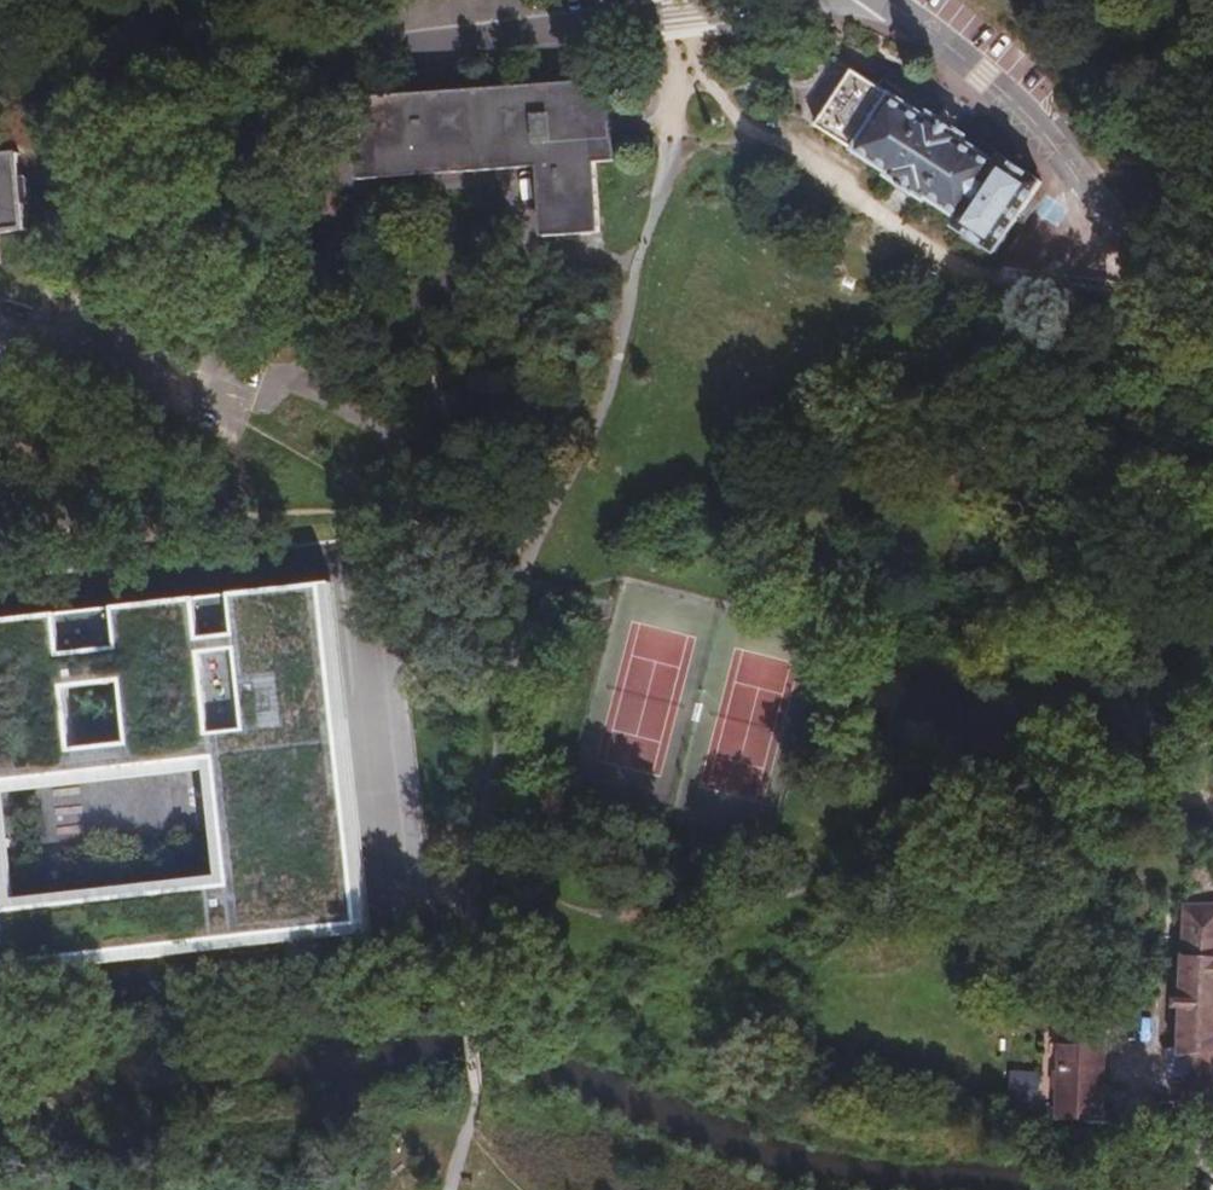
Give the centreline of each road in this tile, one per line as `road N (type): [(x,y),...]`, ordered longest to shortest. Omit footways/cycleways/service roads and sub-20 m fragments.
road 1 (unclassified): [(0,73),(331,58),(849,0)]
road 2 (unclassified): [(882,0),(1072,168),(1140,272),(1212,309)]

